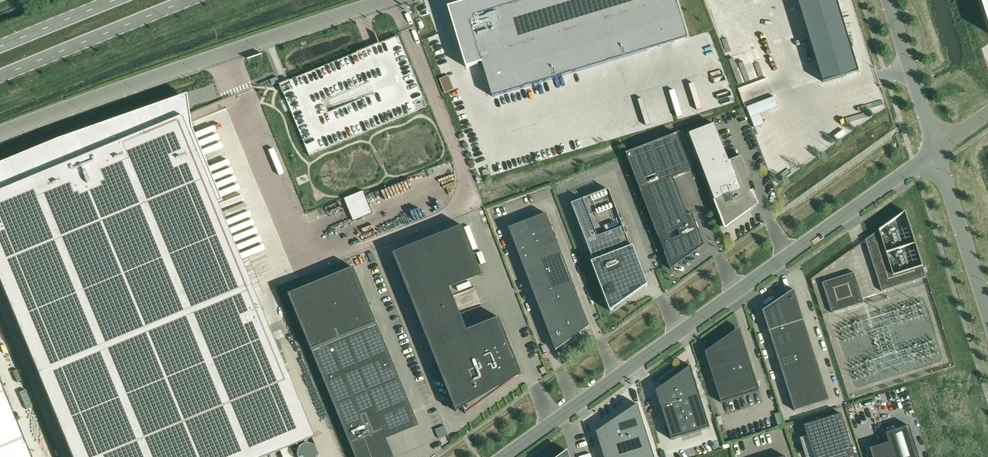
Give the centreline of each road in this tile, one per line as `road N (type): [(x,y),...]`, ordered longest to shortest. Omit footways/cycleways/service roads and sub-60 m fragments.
road 1 (unclassified): [(501,456),(938,150)]
road 2 (unclassified): [(383,0),(0,131)]
road 3 (primary): [(0,78),(192,0)]
road 4 (unclassified): [(938,150),(987,311)]
road 5 (unclassified): [(938,150),(889,0)]
road 6 (primary): [(124,0),(0,49)]

